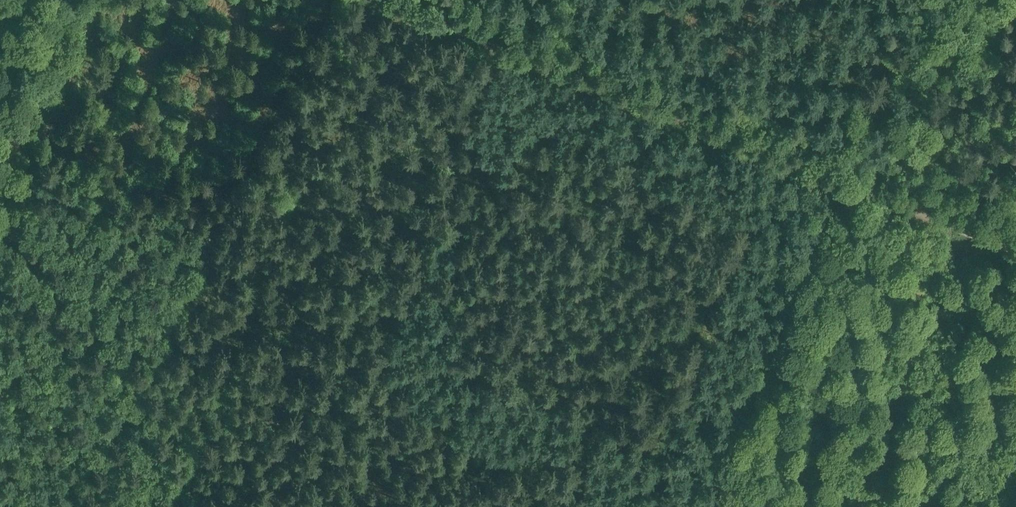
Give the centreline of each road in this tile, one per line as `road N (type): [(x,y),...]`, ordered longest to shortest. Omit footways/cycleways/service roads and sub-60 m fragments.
road 1 (track): [(848,188),(393,0)]
road 2 (track): [(720,506),(848,188)]
road 3 (track): [(0,259),(102,0)]
road 4 (track): [(1015,254),(848,188)]

